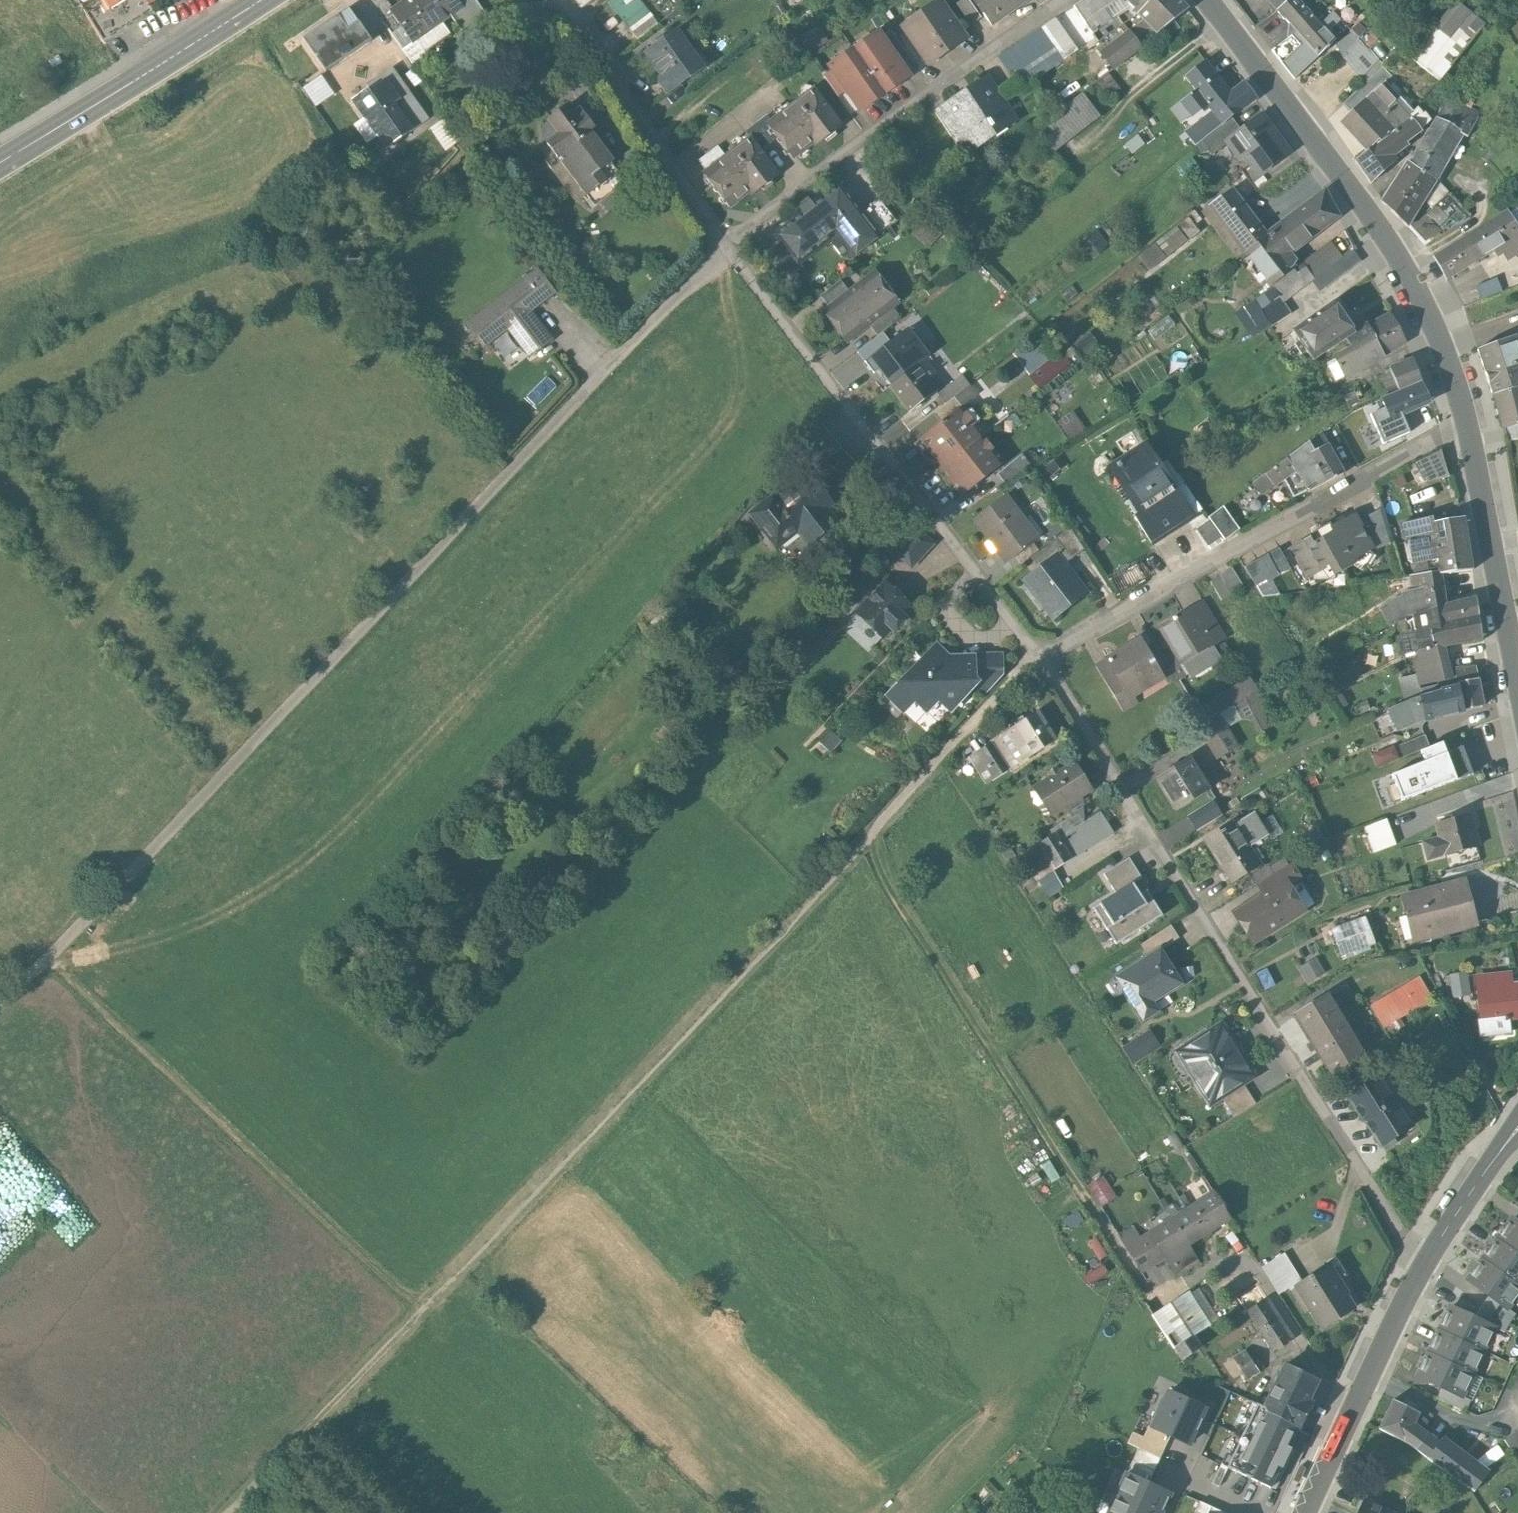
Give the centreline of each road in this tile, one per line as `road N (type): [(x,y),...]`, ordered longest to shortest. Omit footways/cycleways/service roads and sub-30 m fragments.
road 1 (track): [(227,1512),(1035,653)]
road 2 (residential): [(731,253),(608,366),(0,1006)]
road 3 (unclassified): [(1035,653),(1267,1008),(1399,1228),(1429,1253)]
road 4 (track): [(50,960),(418,1315)]
road 5 (residential): [(731,253),(1035,653)]
road 6 (residential): [(1470,414),(1124,611),(1035,653)]
road 7 (residential): [(1470,414),(1422,292),(1213,0)]
road 8 (residential): [(1061,0),(940,80),(731,253)]
road 9 (residential): [(554,0),(731,253)]
road 10 (secondary): [(259,0),(0,163)]
road 11 (residential): [(1305,1512),(1429,1253)]
road 12 (residential): [(1517,670),(1470,414)]
road 13 (residential): [(1429,1253),(1517,1122)]

